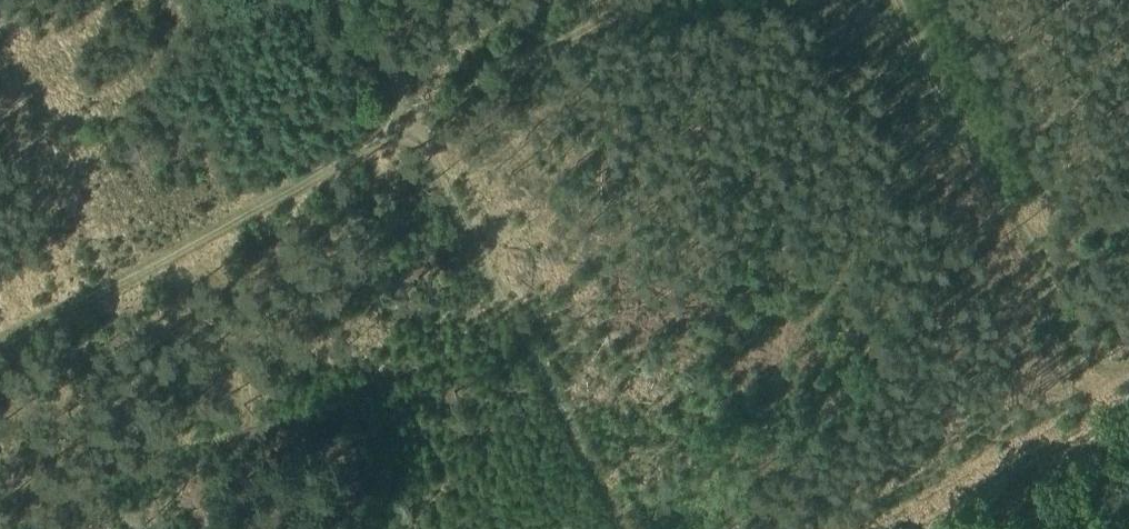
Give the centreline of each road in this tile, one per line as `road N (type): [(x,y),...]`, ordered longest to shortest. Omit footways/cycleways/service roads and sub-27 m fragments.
road 1 (track): [(341,0),(616,528)]

